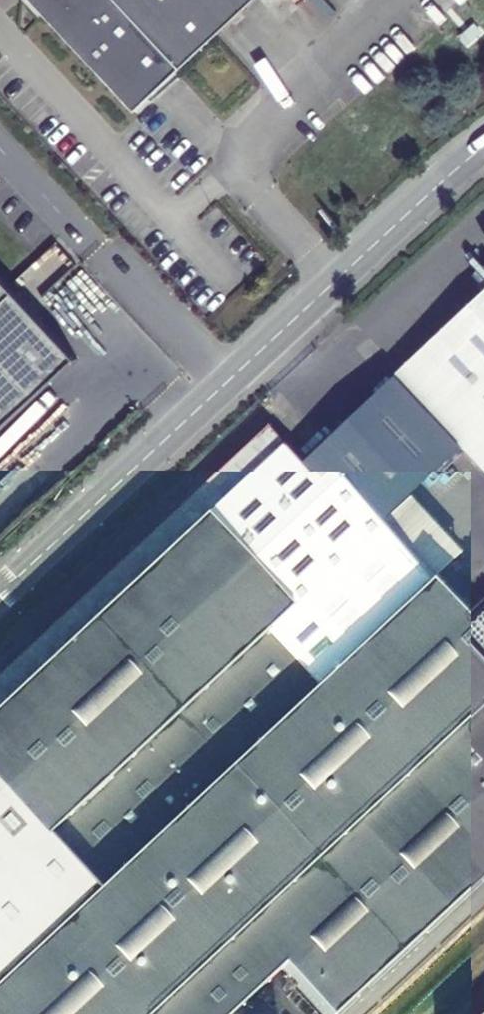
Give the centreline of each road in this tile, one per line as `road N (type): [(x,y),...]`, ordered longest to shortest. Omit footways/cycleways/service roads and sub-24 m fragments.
road 1 (tertiary): [(0,592),(483,146)]

